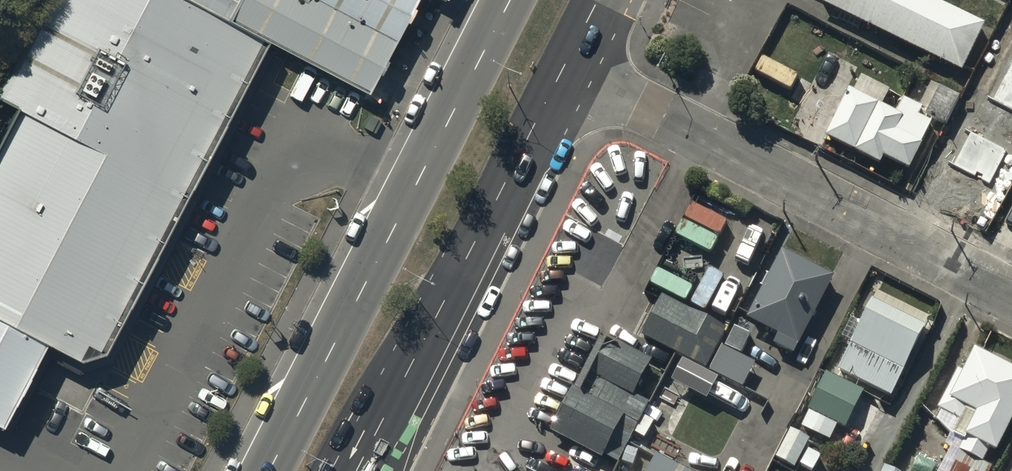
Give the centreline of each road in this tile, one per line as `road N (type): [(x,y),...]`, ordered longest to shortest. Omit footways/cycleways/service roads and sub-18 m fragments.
road 1 (primary): [(268,470),(508,0)]
road 2 (residential): [(566,66),(1011,293)]
road 3 (primary): [(566,66),(359,470)]

